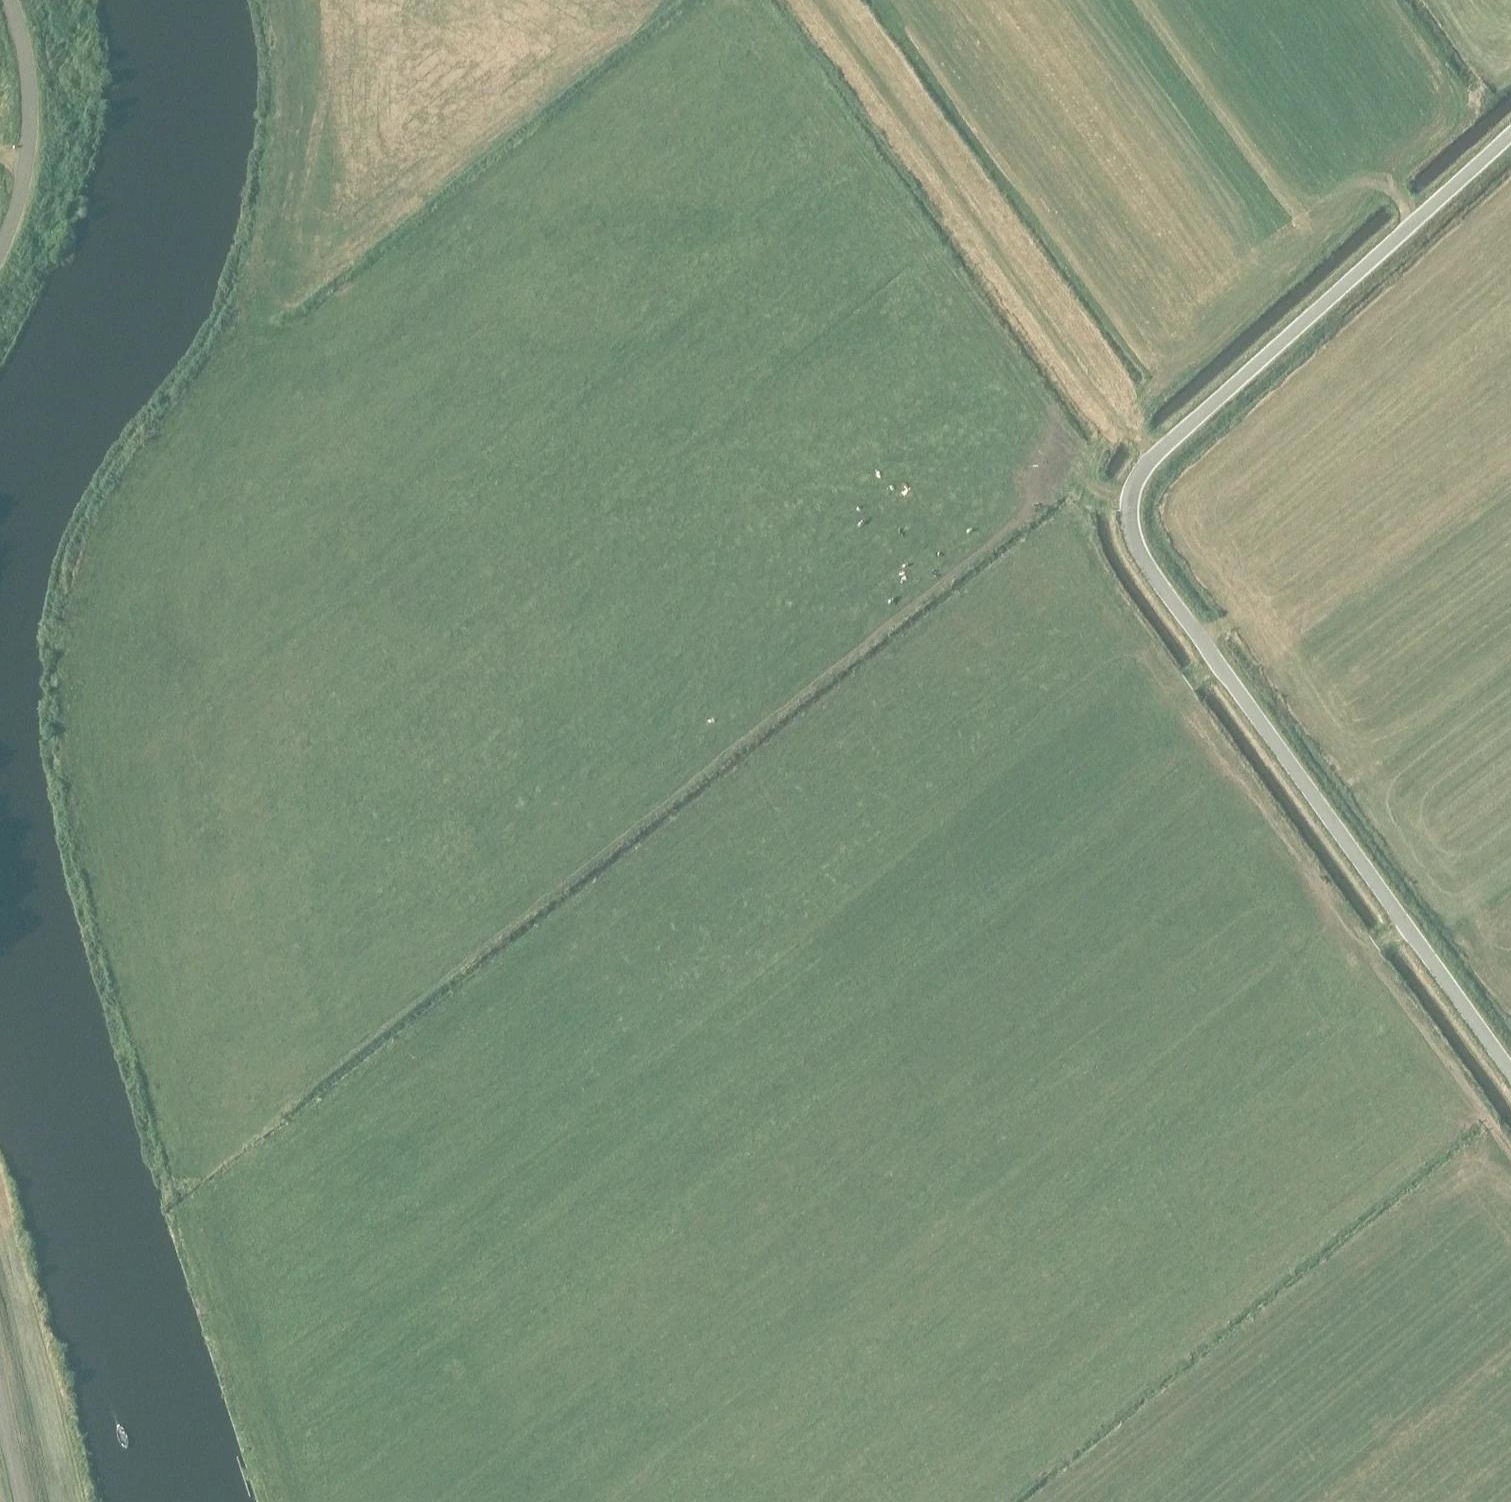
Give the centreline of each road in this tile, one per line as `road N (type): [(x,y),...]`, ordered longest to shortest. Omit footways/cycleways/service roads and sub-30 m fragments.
road 1 (unclassified): [(1510,1076),(1143,563),(1127,515),(1146,464),(1510,133)]
road 2 (unclassified): [(0,249),(22,189),(29,137),(24,58),(8,0)]

